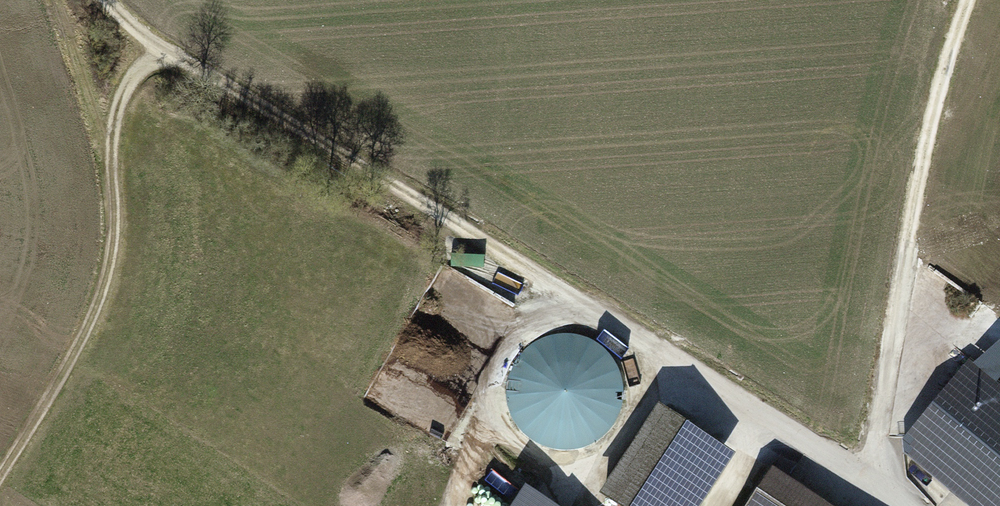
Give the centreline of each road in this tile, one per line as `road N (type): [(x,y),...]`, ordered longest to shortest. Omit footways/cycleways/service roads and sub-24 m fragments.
road 1 (track): [(107,0),(165,51),(609,316),(900,505)]
road 2 (track): [(967,0),(922,160),(896,305),(879,416),(880,491)]
road 3 (track): [(0,476),(101,293),(114,217),(114,128),(123,94),(165,51)]

